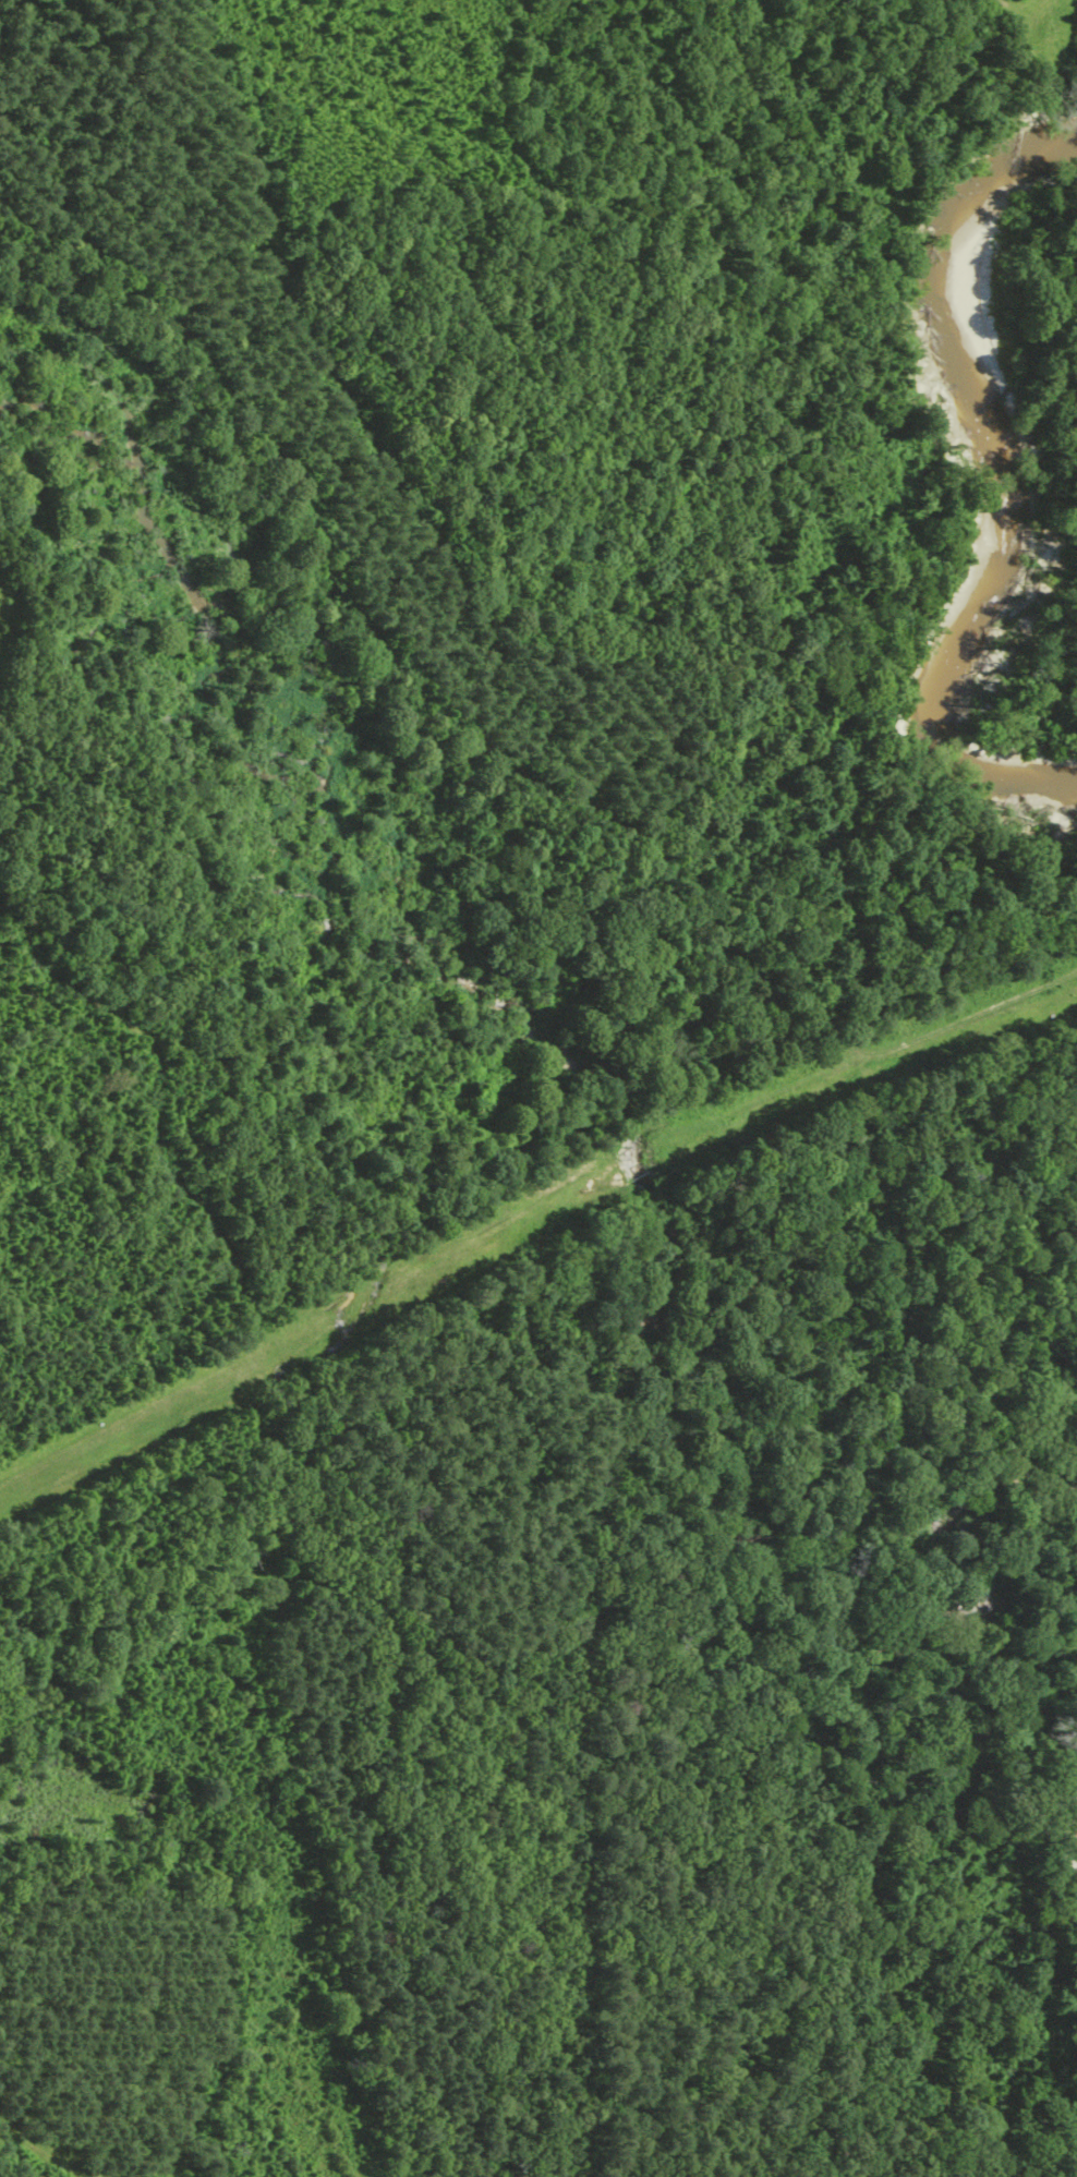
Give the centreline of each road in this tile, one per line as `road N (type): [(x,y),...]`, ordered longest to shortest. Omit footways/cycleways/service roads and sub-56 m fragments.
road 1 (residential): [(814,1033),(694,902),(504,770),(307,572),(242,419),(116,270),(0,208)]

